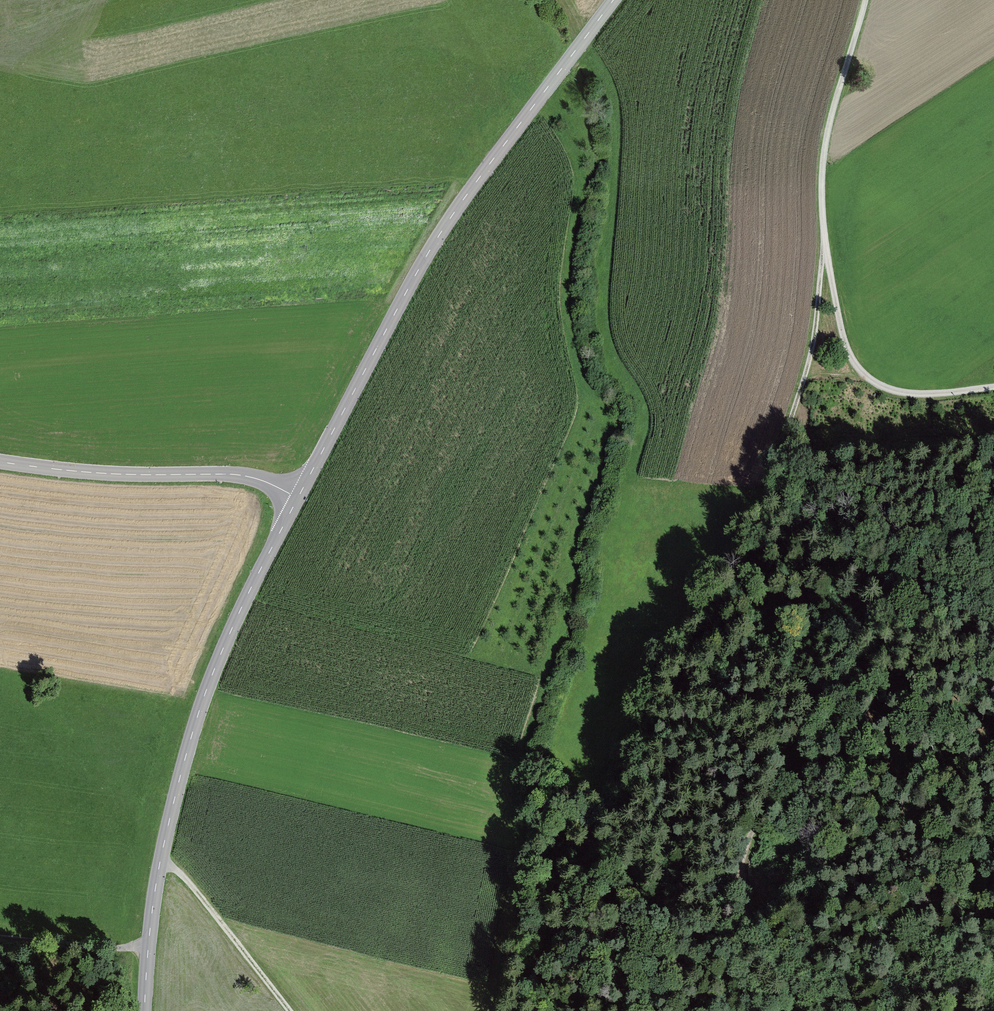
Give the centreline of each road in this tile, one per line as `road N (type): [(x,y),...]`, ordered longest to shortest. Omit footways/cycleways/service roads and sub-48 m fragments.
road 1 (track): [(587,875),(609,798),(656,691),(750,541),(804,375),(824,248)]
road 2 (tertiary): [(298,496),(421,266),(613,0)]
road 3 (tertiary): [(145,1010),(152,901),(181,772),(238,613),(298,496)]
road 4 (track): [(993,519),(898,594),(864,637),(776,789),(739,883)]
road 5 (tertiary): [(298,496),(242,477),(0,464)]
road 6 (track): [(824,248),(840,333),(863,378),(908,396),(993,390)]
road 7 (track): [(865,0),(827,130),(824,248)]
road 8 (track): [(161,861),(288,1010)]
road 9 (track): [(0,937),(114,951),(147,946)]

